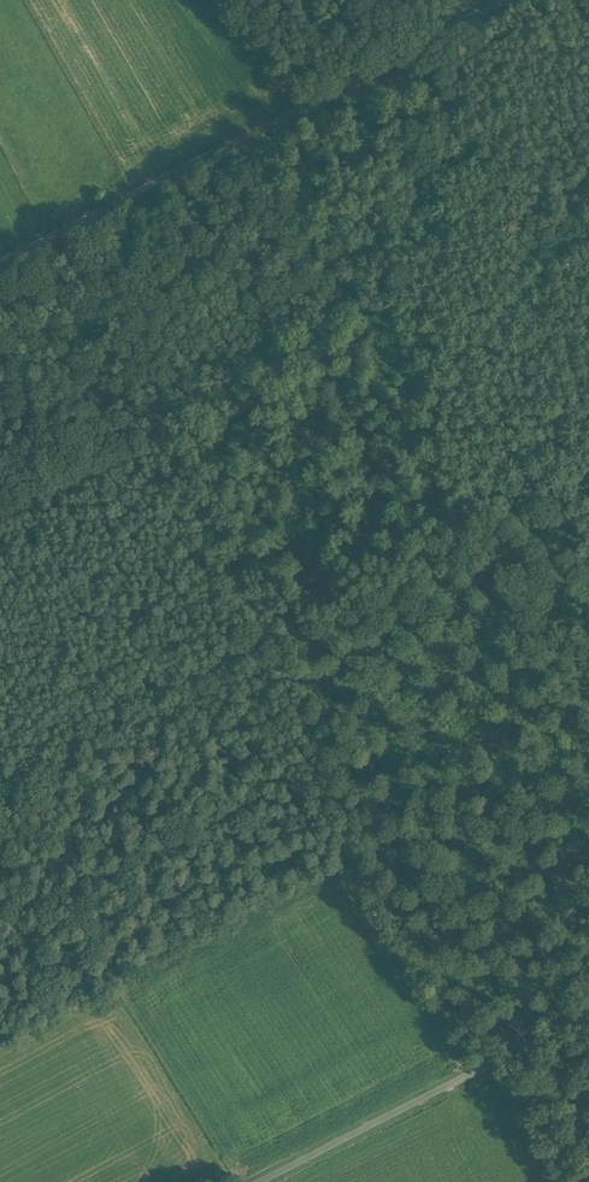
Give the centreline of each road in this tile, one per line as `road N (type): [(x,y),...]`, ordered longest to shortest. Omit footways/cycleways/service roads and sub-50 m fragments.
road 1 (track): [(0,256),(504,0)]
road 2 (track): [(268,1181),(588,1019)]

